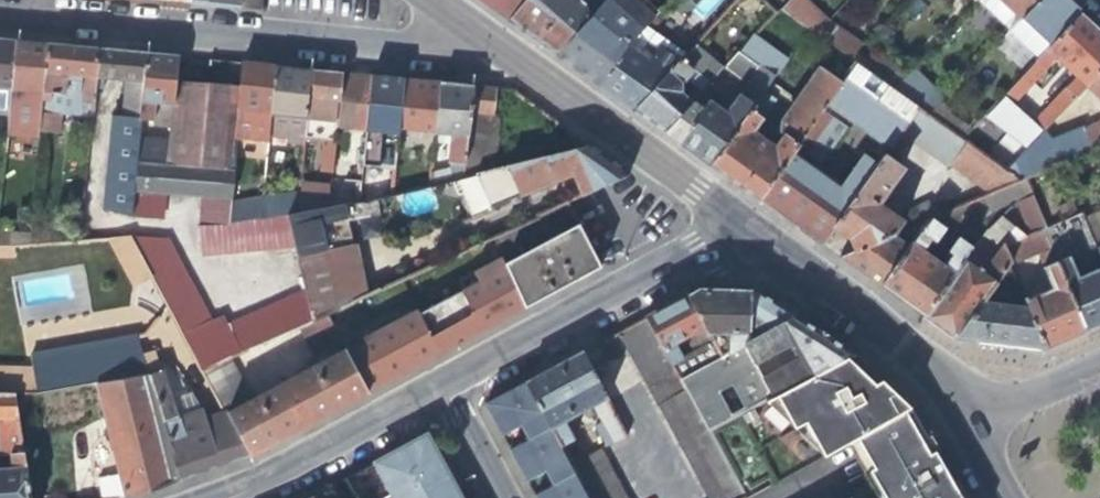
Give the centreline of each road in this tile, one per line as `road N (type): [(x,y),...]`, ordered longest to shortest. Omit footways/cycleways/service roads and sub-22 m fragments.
road 1 (residential): [(0,10),(480,58),(490,43)]
road 2 (tertiary): [(741,223),(726,242),(440,384)]
road 3 (residential): [(490,43),(741,223)]
road 4 (tertiary): [(967,421),(900,341),(741,223)]
road 5 (tertiary): [(440,384),(218,497)]
road 6 (tertiary): [(1099,365),(967,421)]
road 7 (residential): [(503,497),(440,384)]

